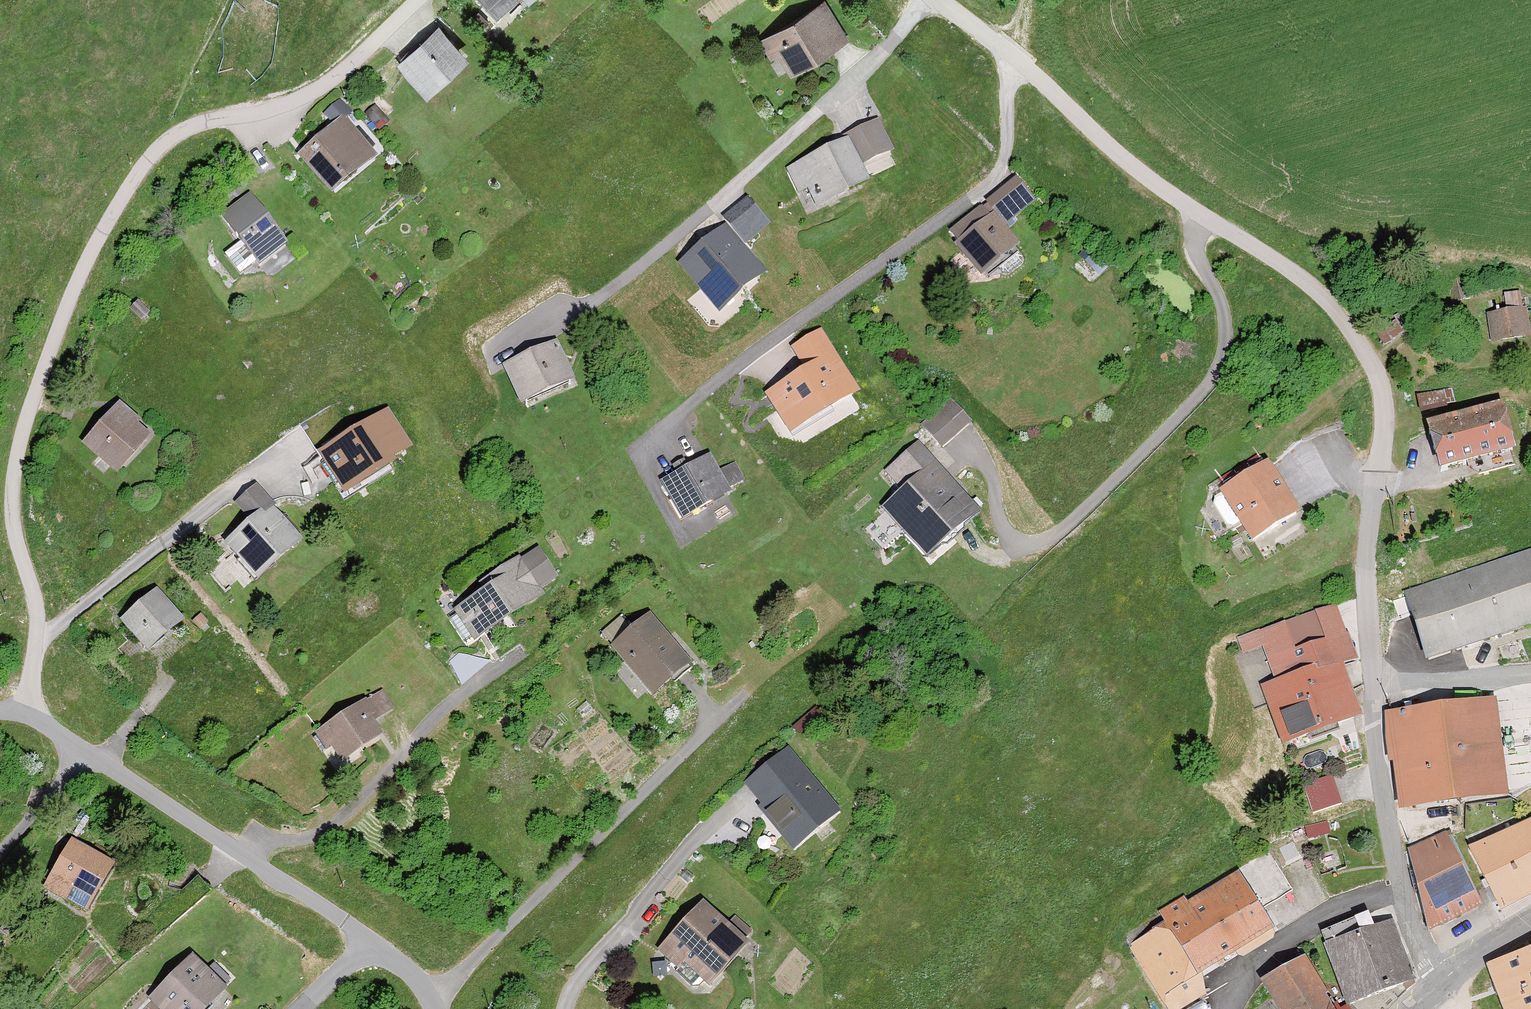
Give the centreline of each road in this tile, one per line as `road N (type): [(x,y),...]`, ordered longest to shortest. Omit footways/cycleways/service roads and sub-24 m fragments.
road 1 (residential): [(373,941),(30,715),(33,602),(13,546),(11,483),(66,300),(158,147),(187,128),(295,103),(421,0)]
road 2 (residential): [(936,0),(1012,55),(1144,176),(1316,288),(1375,368),(1383,430),(1366,566),(1371,683)]
road 3 (residential): [(1371,683),(1397,871),(1443,984)]
road 4 (residential): [(1530,673),(1371,683)]

